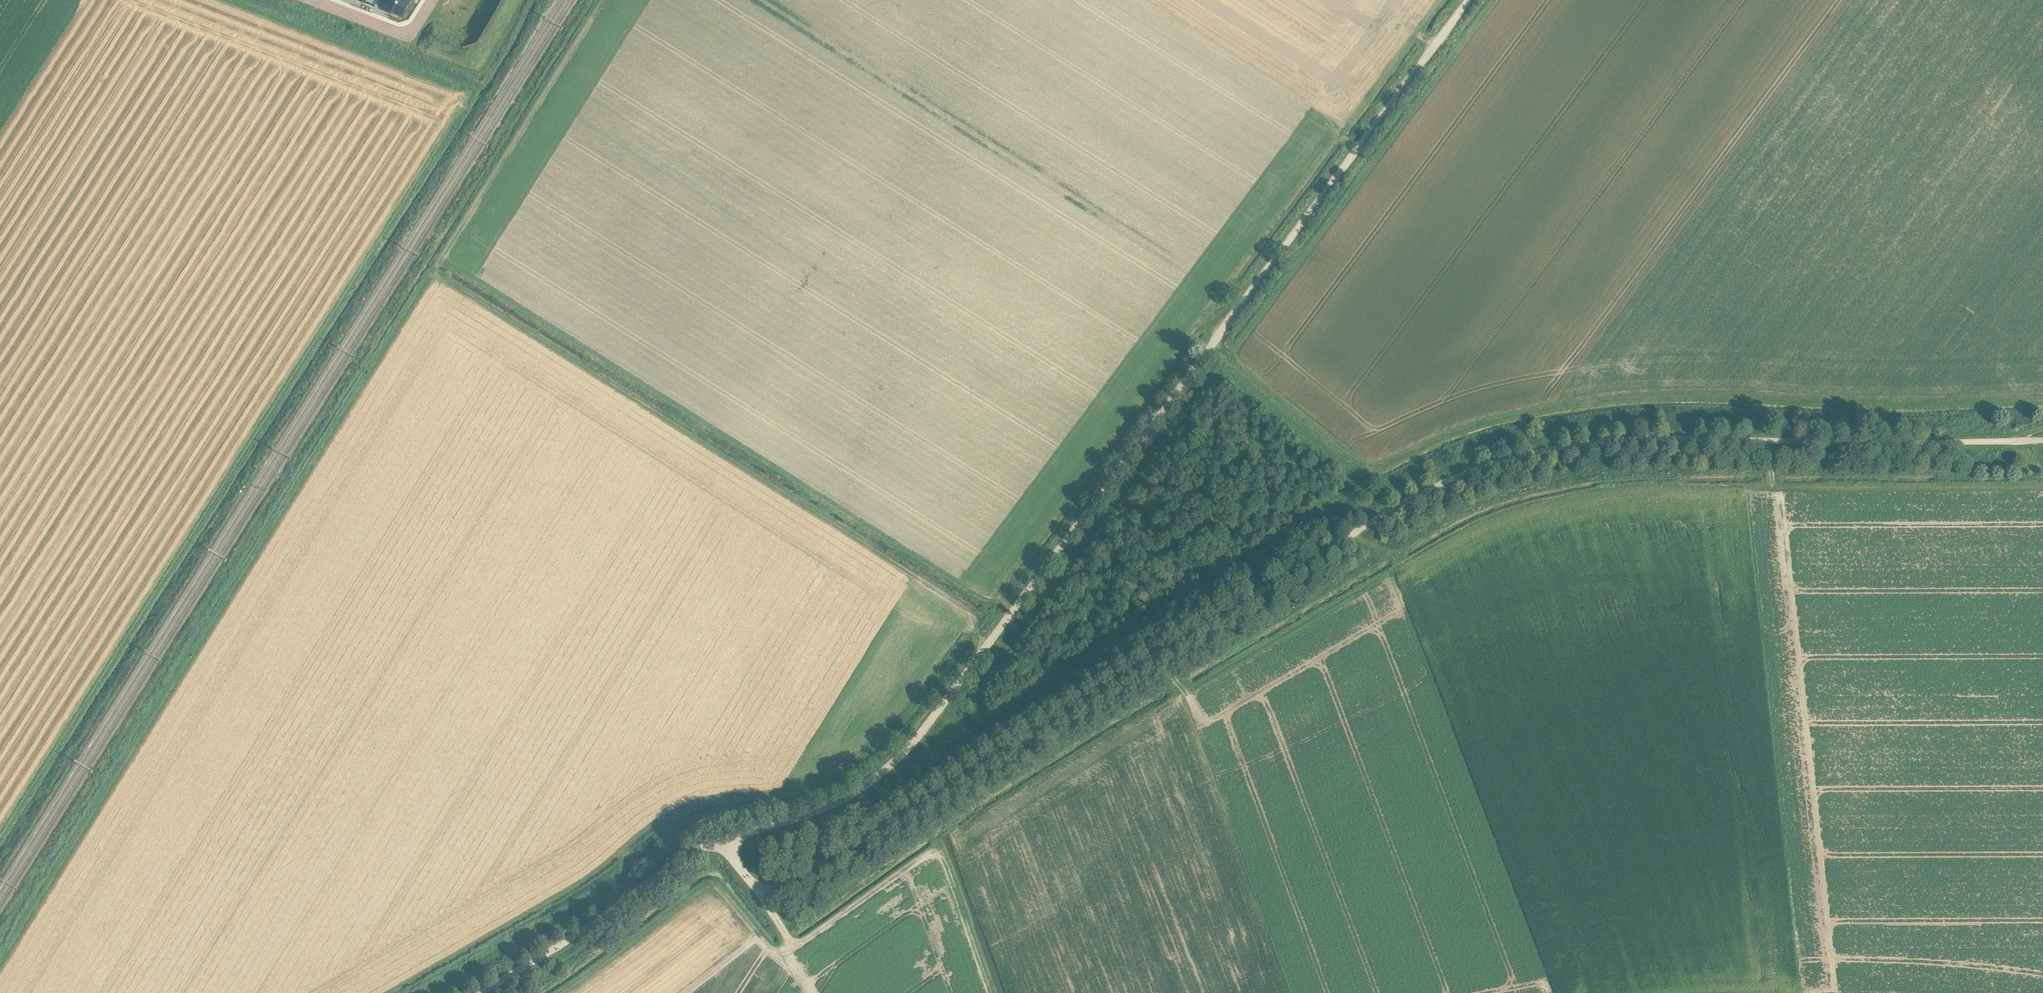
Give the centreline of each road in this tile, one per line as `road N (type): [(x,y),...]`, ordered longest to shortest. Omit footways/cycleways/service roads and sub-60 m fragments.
road 1 (unclassified): [(720,843),(755,882),(782,884),(1427,489),(1493,462),(1609,438),(2042,440)]
road 2 (unclassified): [(720,843),(855,787),(934,714),(1464,3)]
road 3 (unclassified): [(720,843),(665,869),(476,992)]
road 4 (residential): [(429,0),(399,34),(313,0)]

